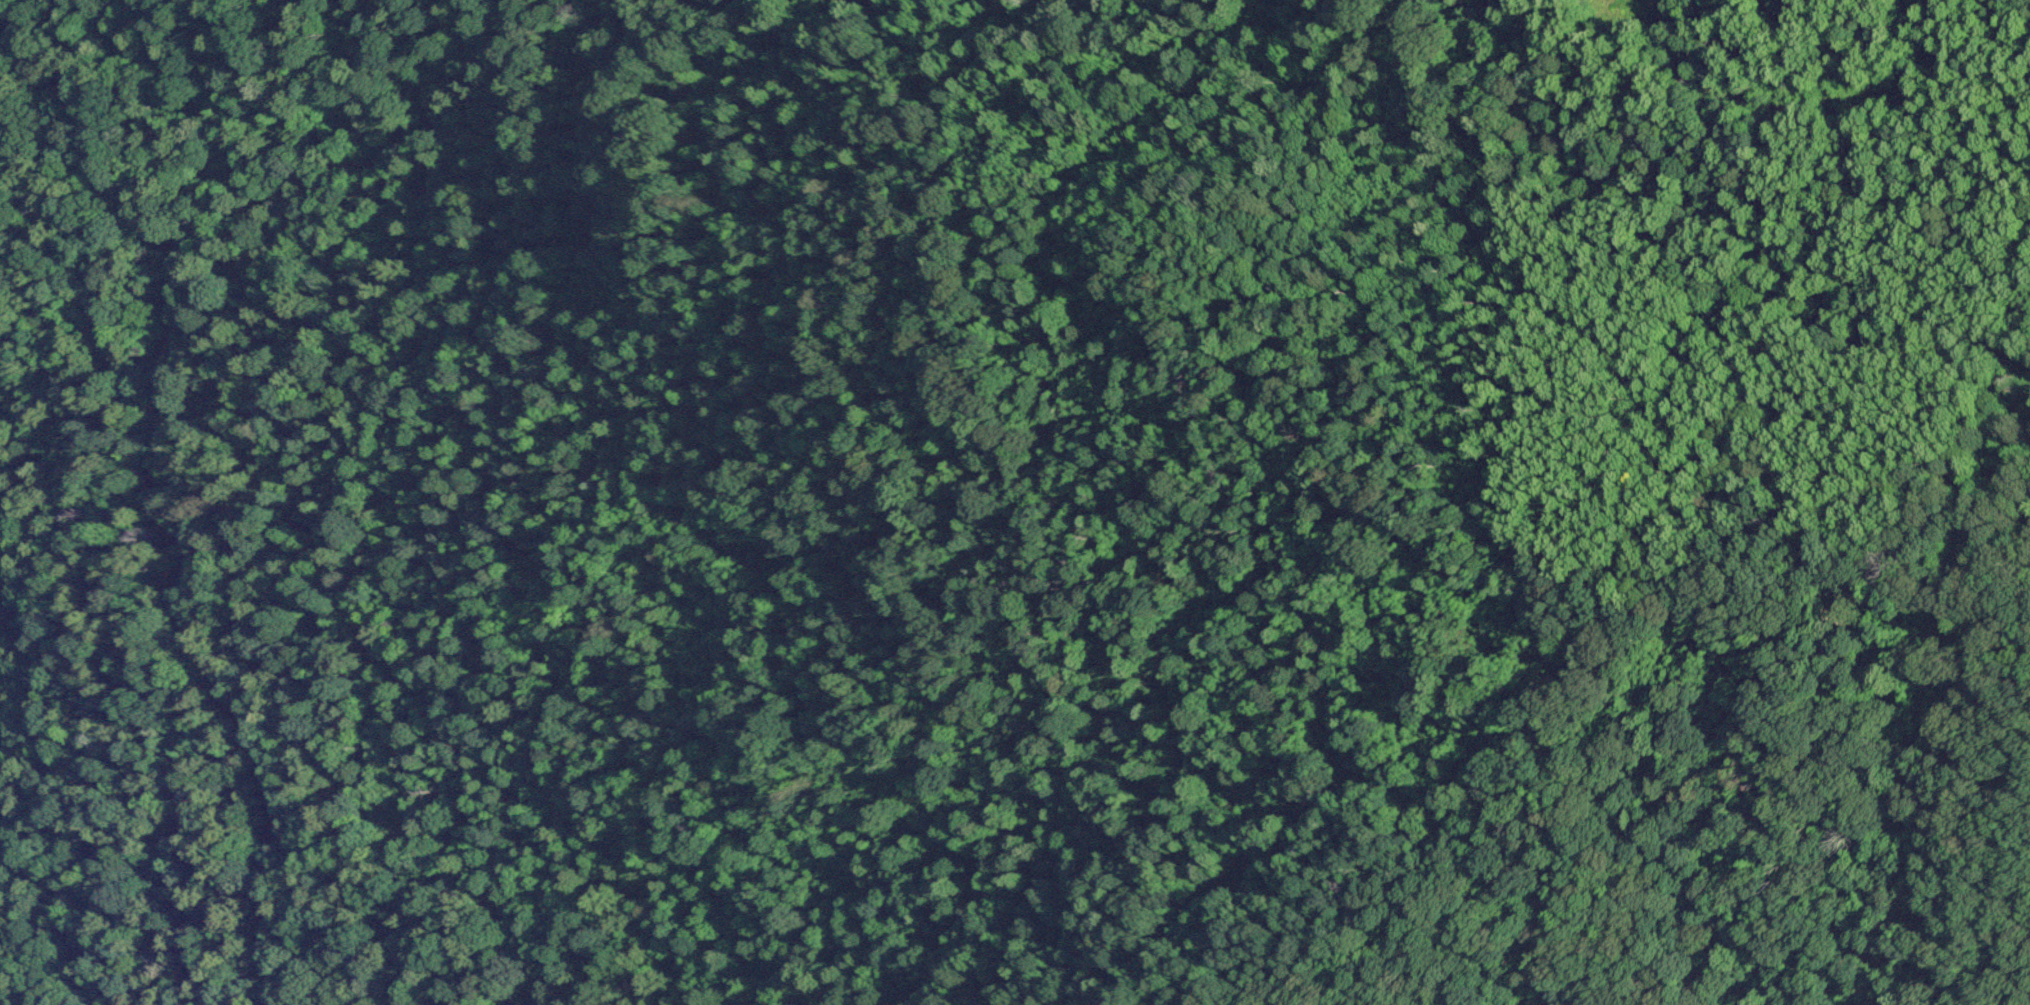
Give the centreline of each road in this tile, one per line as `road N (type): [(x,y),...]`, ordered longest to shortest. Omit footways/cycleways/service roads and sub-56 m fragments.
road 1 (tertiary): [(338,1004),(338,823),(213,616),(208,245),(66,93),(10,0)]

